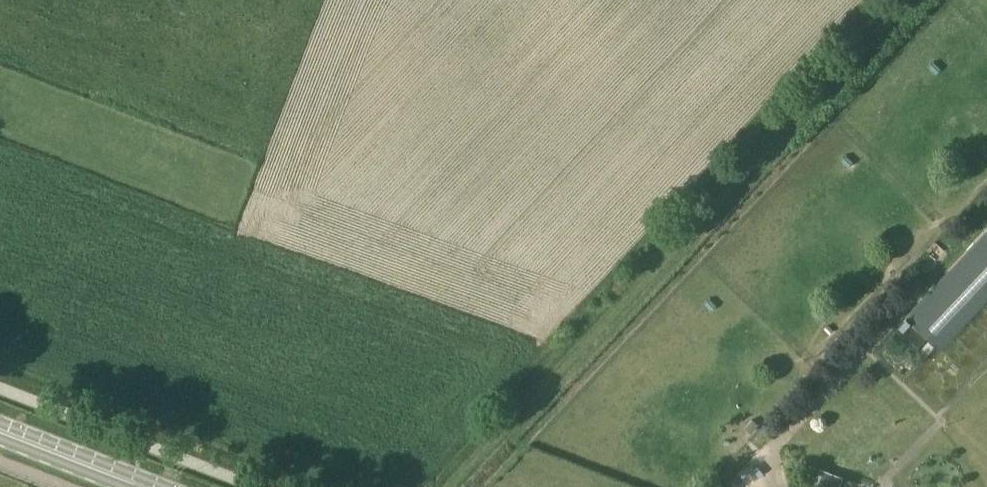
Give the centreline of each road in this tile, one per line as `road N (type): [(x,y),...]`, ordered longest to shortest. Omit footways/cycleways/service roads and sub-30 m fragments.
road 1 (secondary): [(144,486),(0,431)]

